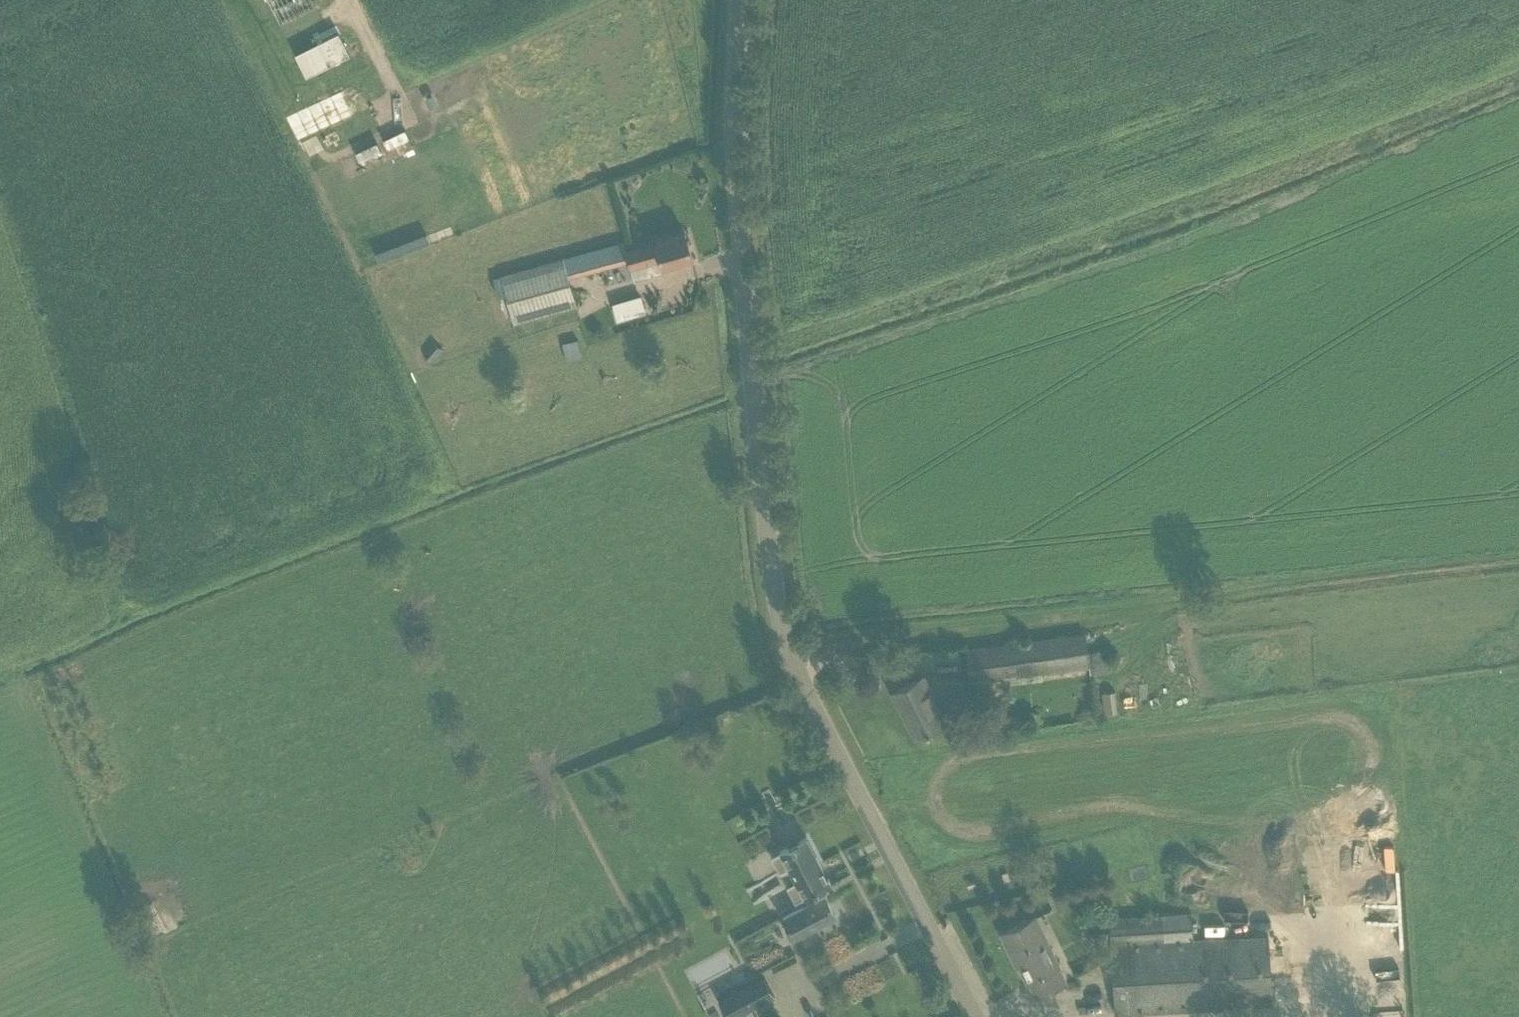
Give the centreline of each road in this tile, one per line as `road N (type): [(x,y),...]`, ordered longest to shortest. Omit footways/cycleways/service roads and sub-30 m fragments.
road 1 (unclassified): [(973,1016),(803,686),(777,606),(733,167),(738,0)]
road 2 (track): [(791,657),(905,634),(1518,564)]

